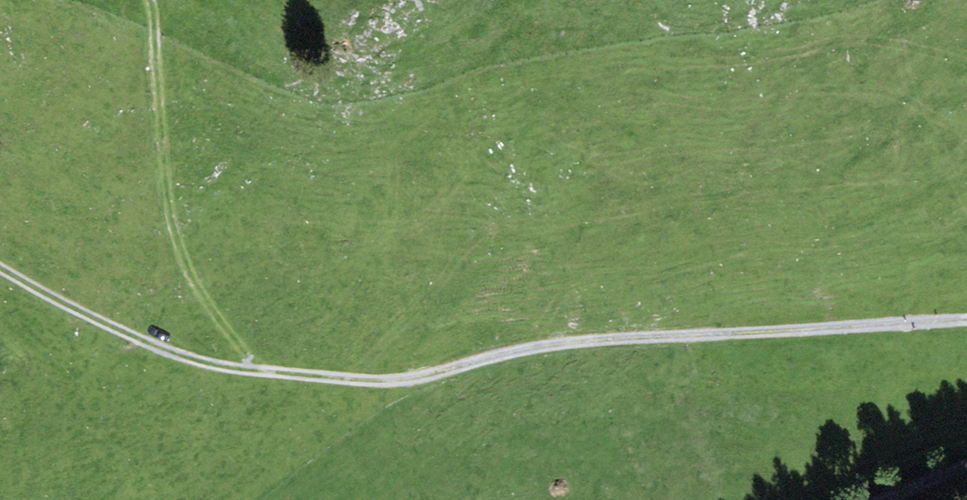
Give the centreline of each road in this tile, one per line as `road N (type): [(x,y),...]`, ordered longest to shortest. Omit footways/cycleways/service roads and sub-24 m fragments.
road 1 (track): [(966,327),(617,339),(529,349),(381,384),(217,365),(98,322),(0,269)]
road 2 (track): [(259,370),(159,221),(145,0)]

